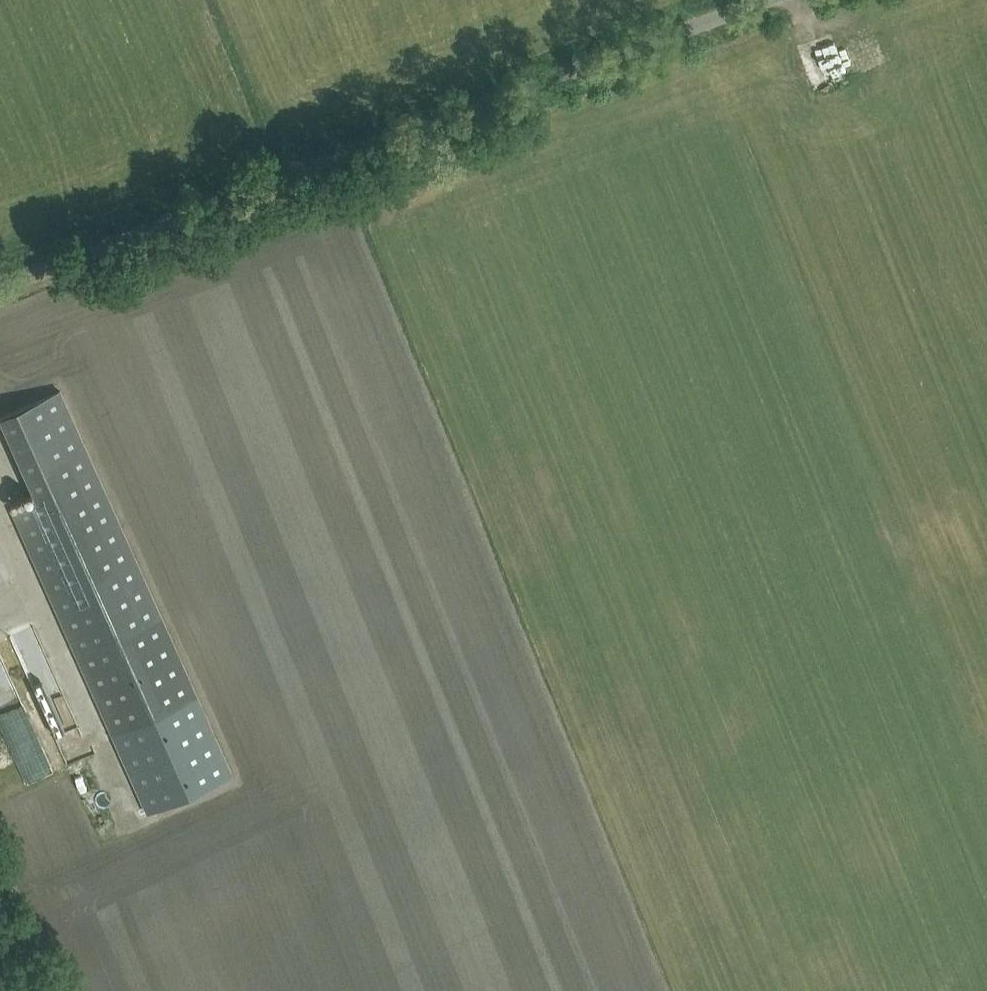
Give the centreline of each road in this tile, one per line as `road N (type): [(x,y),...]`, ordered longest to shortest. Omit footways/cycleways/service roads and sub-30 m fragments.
road 1 (unclassified): [(0,285),(766,0)]

